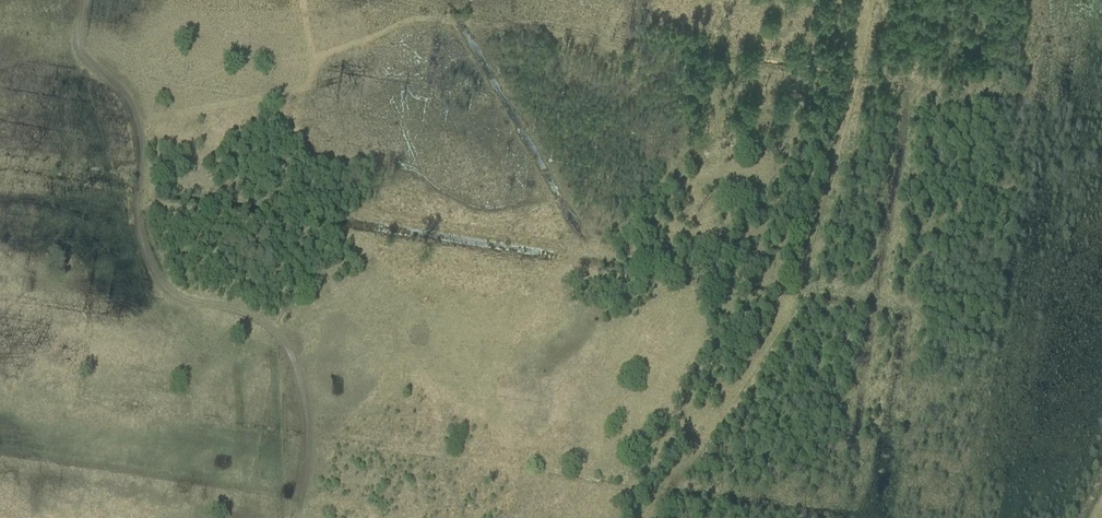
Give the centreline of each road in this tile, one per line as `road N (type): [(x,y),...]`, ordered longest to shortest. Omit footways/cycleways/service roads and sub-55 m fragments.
road 1 (track): [(296,517),(305,425),(294,372),(282,345),(250,318),(175,295),(161,282),(139,220),(132,113),(77,49),(85,0)]

